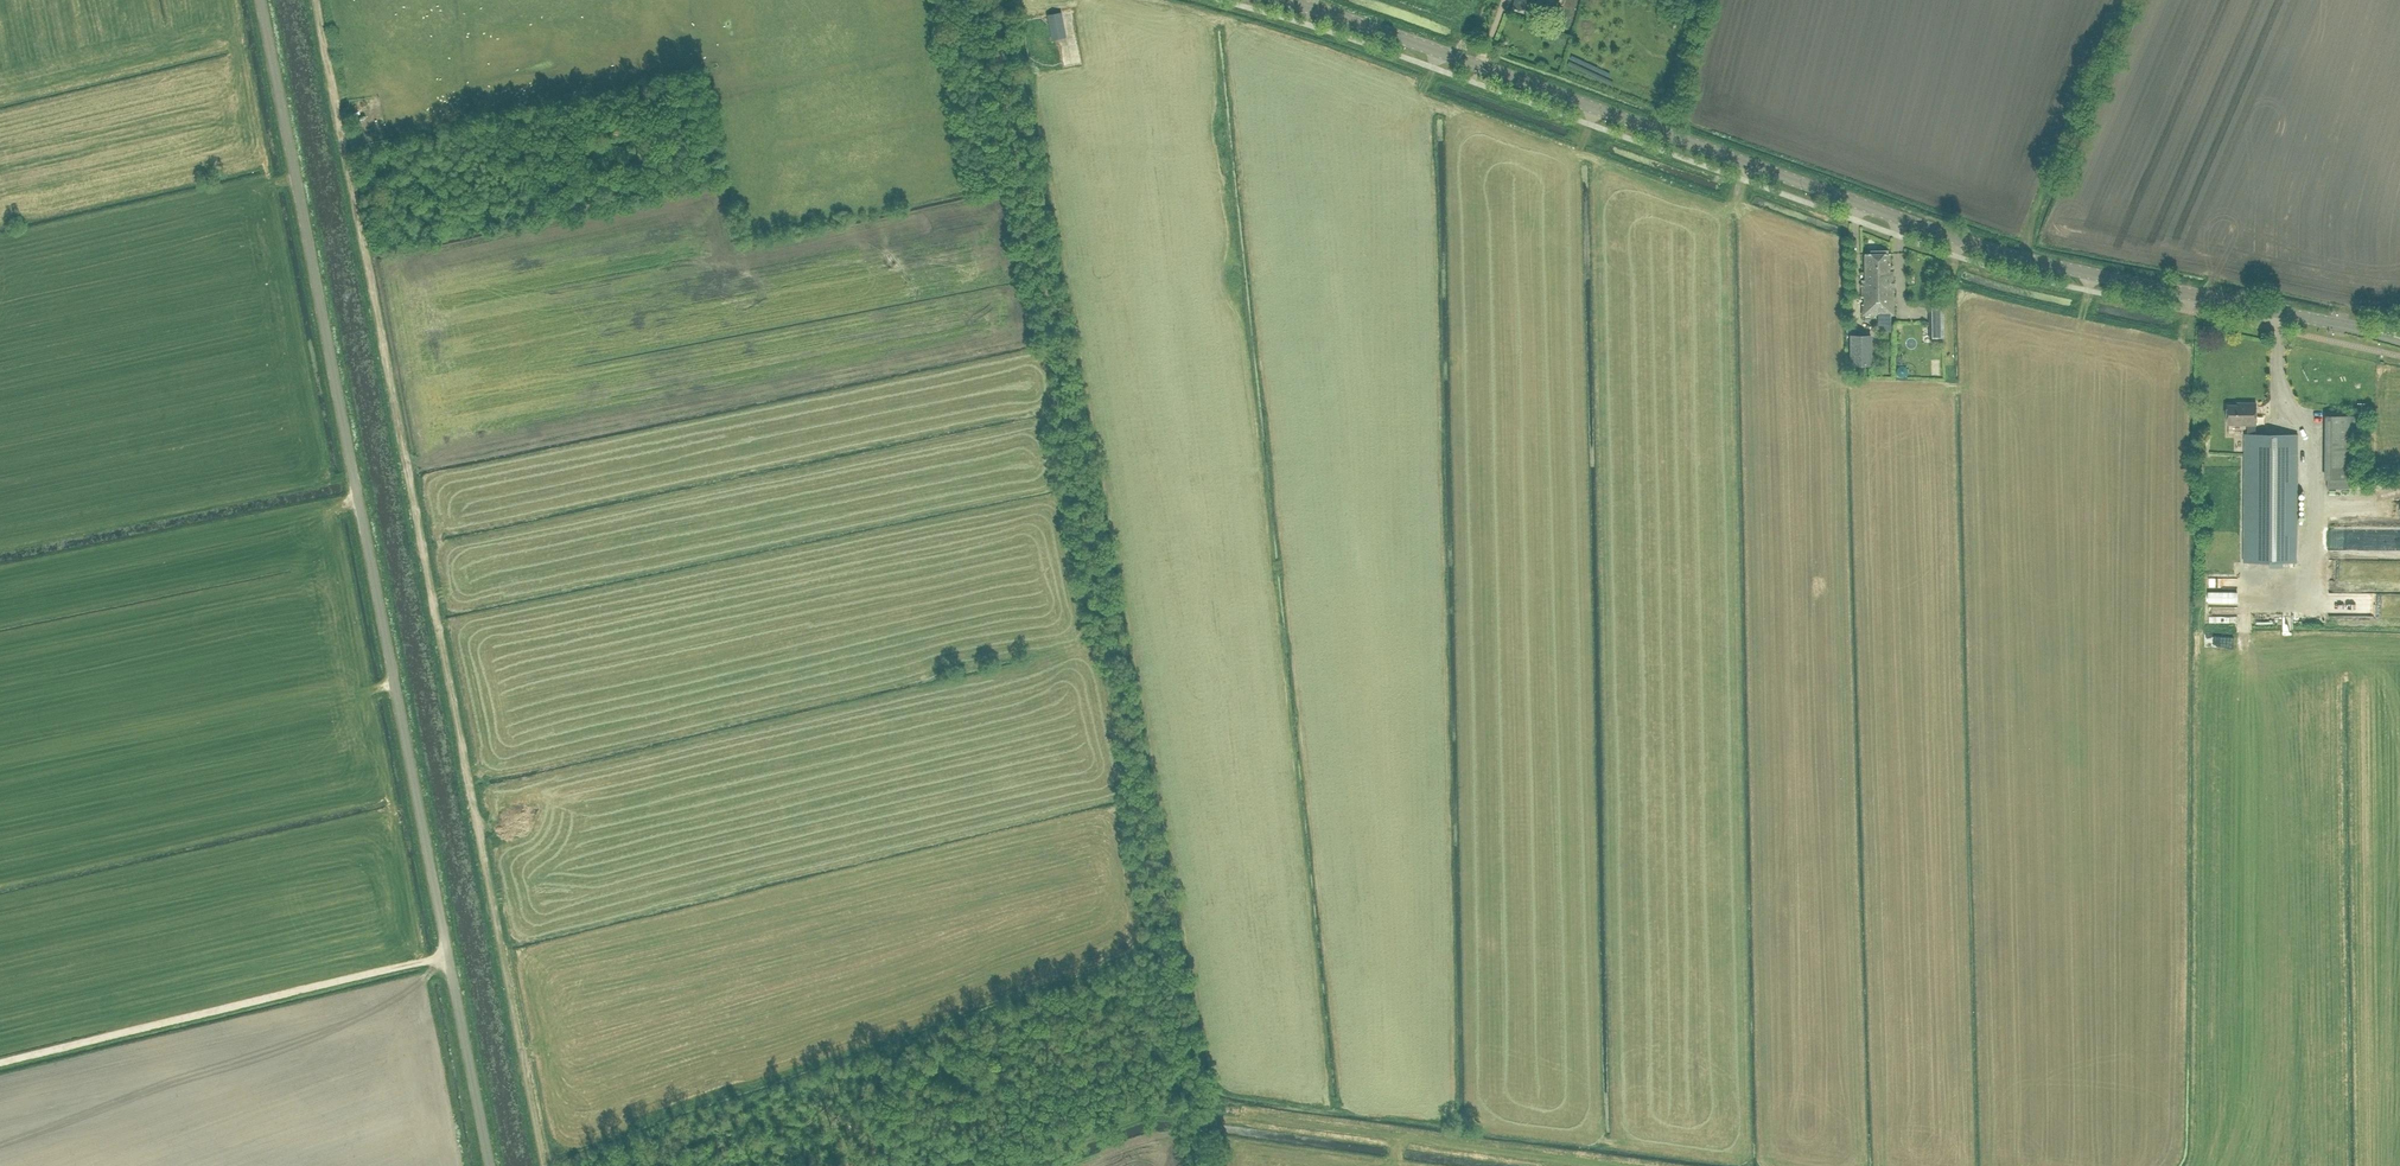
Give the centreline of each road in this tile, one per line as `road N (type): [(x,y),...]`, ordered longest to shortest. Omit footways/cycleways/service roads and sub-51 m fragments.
road 1 (unclassified): [(490,1165),(260,0)]
road 2 (track): [(542,1165),(315,0)]
road 3 (secondary): [(2340,324),(1991,250),(1277,0)]
road 4 (track): [(1223,1112),(1614,1165)]
road 5 (track): [(2021,258),(2131,0)]

